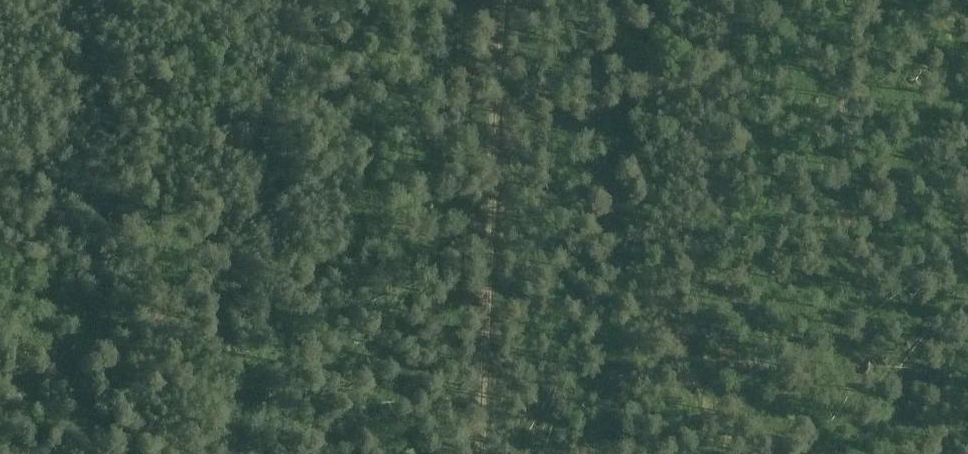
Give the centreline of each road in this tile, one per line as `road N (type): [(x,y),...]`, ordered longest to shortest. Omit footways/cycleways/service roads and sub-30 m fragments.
road 1 (track): [(477,453),(498,0)]

